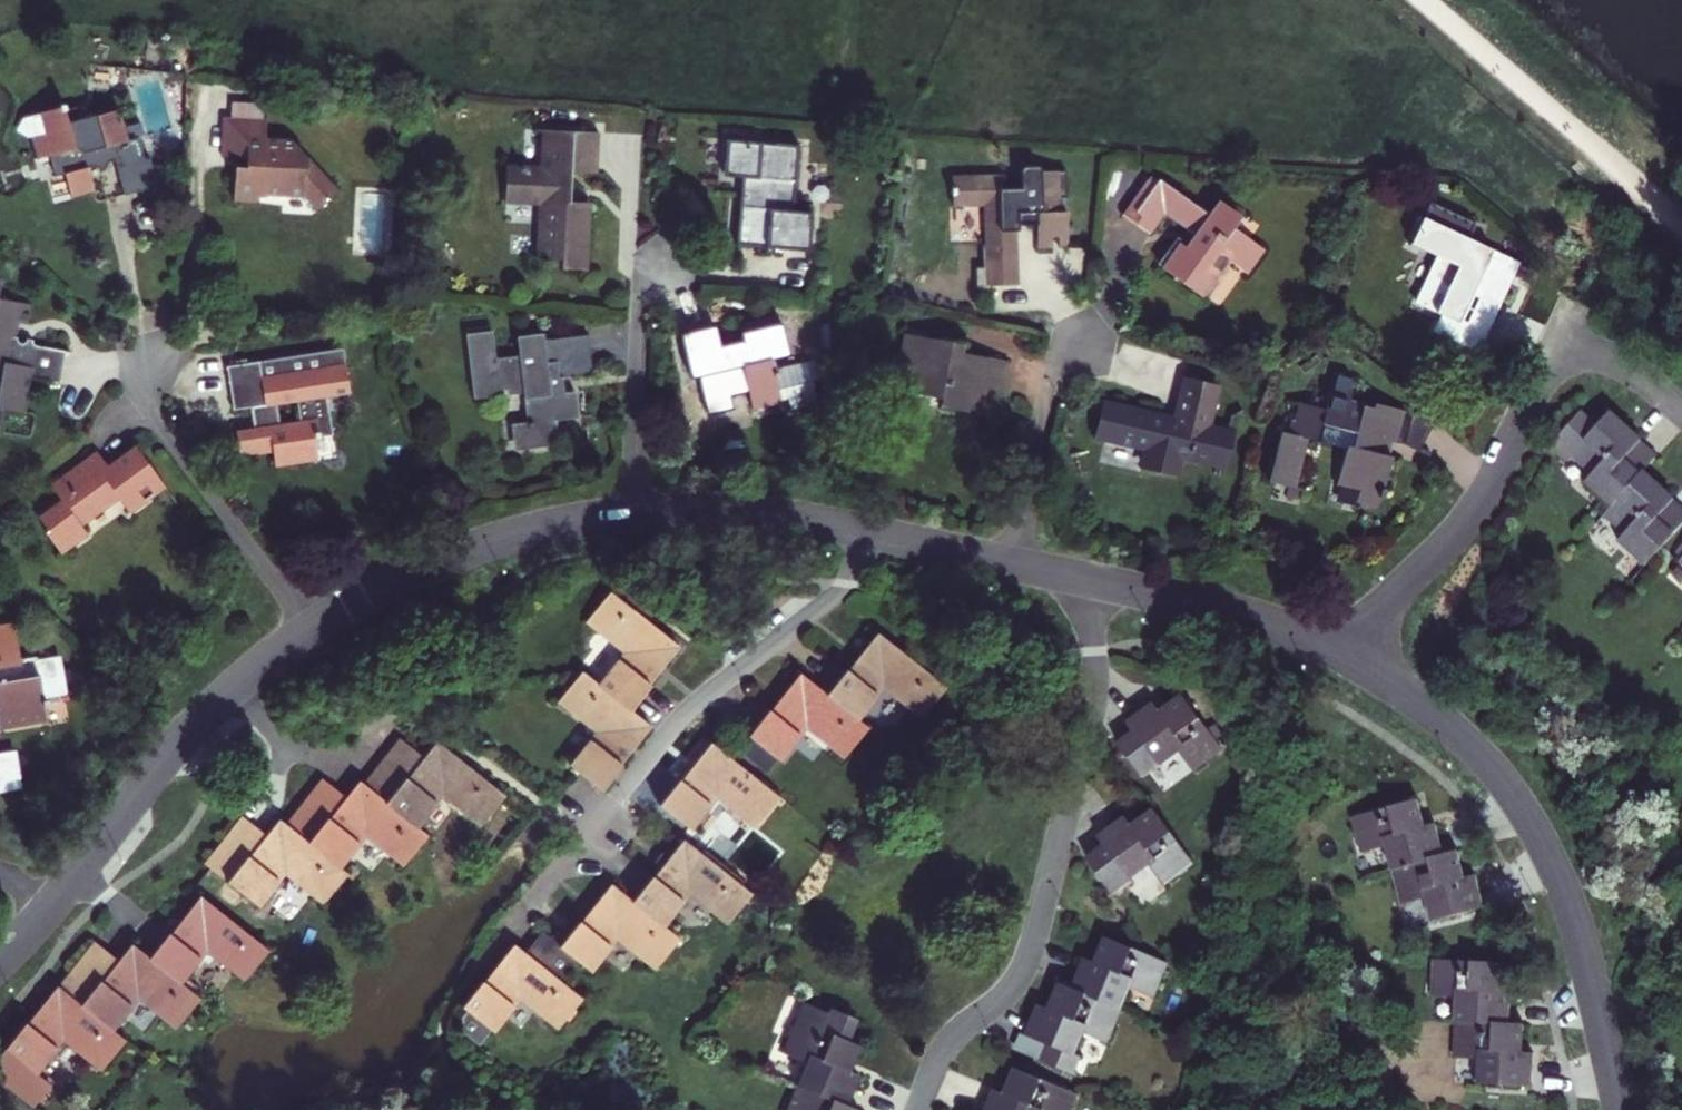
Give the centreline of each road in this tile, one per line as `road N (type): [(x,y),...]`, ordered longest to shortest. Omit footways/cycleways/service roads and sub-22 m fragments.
road 1 (residential): [(0,962),(195,726),(272,653),(342,606),(439,560),(542,526),(672,509),(746,510),(1234,613),(1298,635),(1412,694),(1498,774),(1550,860),(1584,956),(1618,1109)]

